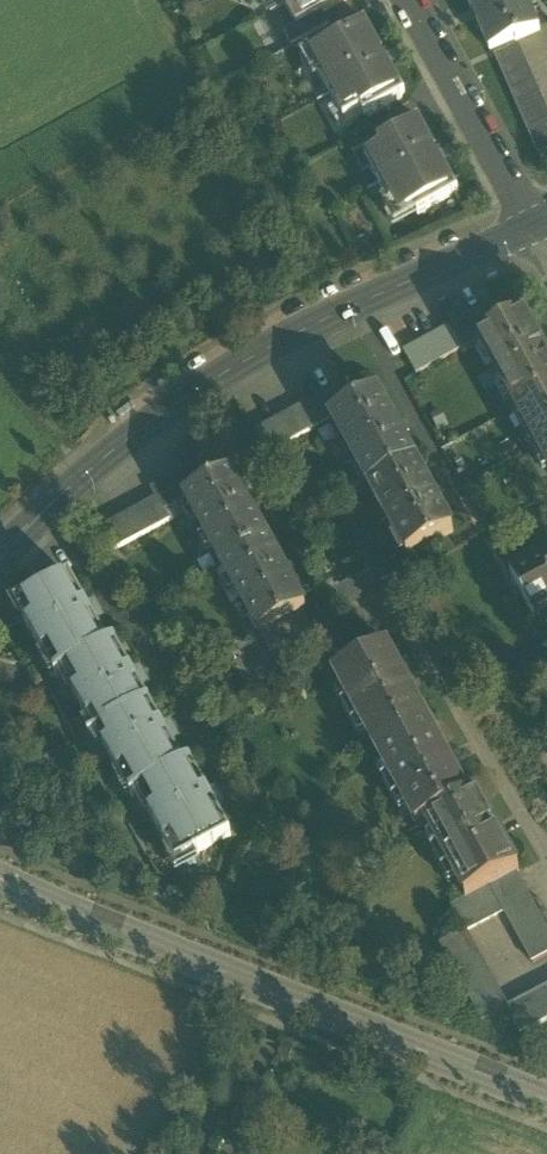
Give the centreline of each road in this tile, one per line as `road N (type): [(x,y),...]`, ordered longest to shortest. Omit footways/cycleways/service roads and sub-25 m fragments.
road 1 (tertiary): [(0,552),(84,476),(210,383),(534,224)]
road 2 (tertiary): [(0,880),(546,1101)]
road 3 (residential): [(534,224),(412,0)]

